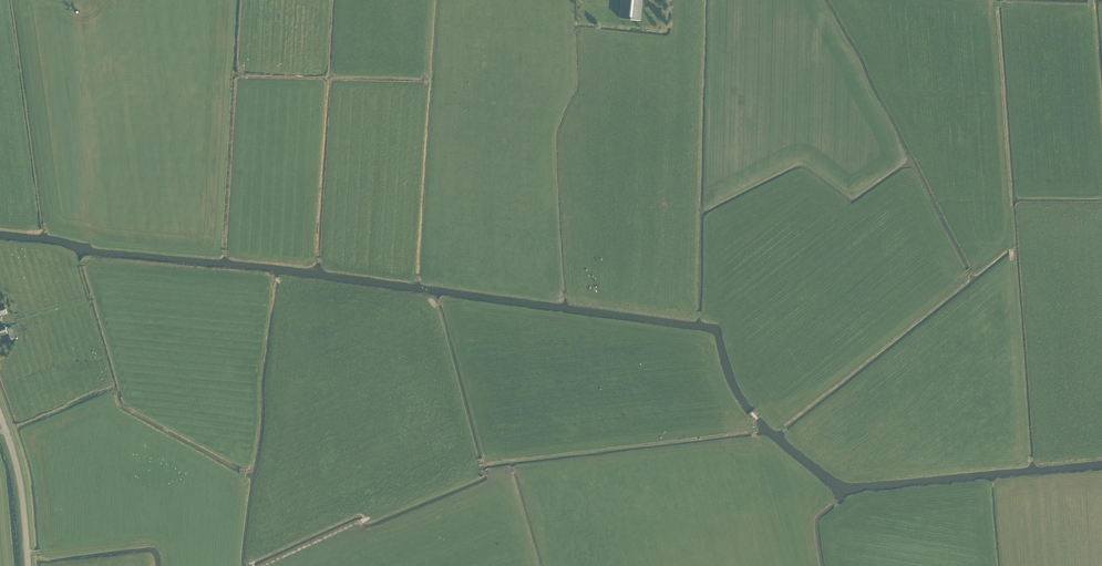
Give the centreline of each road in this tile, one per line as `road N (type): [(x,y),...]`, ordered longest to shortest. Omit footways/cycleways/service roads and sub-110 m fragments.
road 1 (secondary): [(28,565),(20,483),(0,415)]

